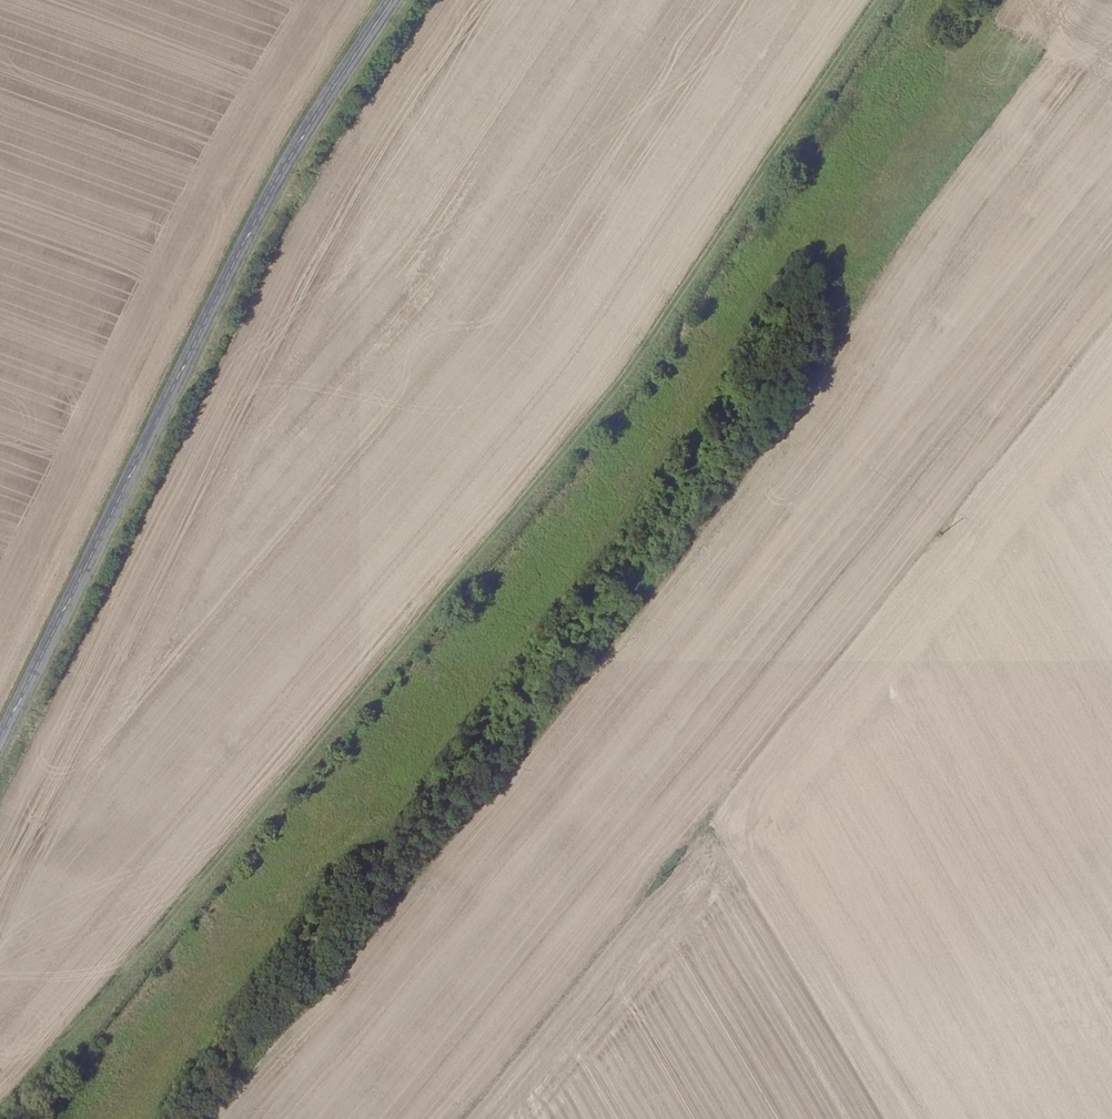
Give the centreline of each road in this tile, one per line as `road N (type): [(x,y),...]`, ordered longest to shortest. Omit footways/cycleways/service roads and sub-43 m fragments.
road 1 (secondary): [(0,741),(253,226),(391,0)]

